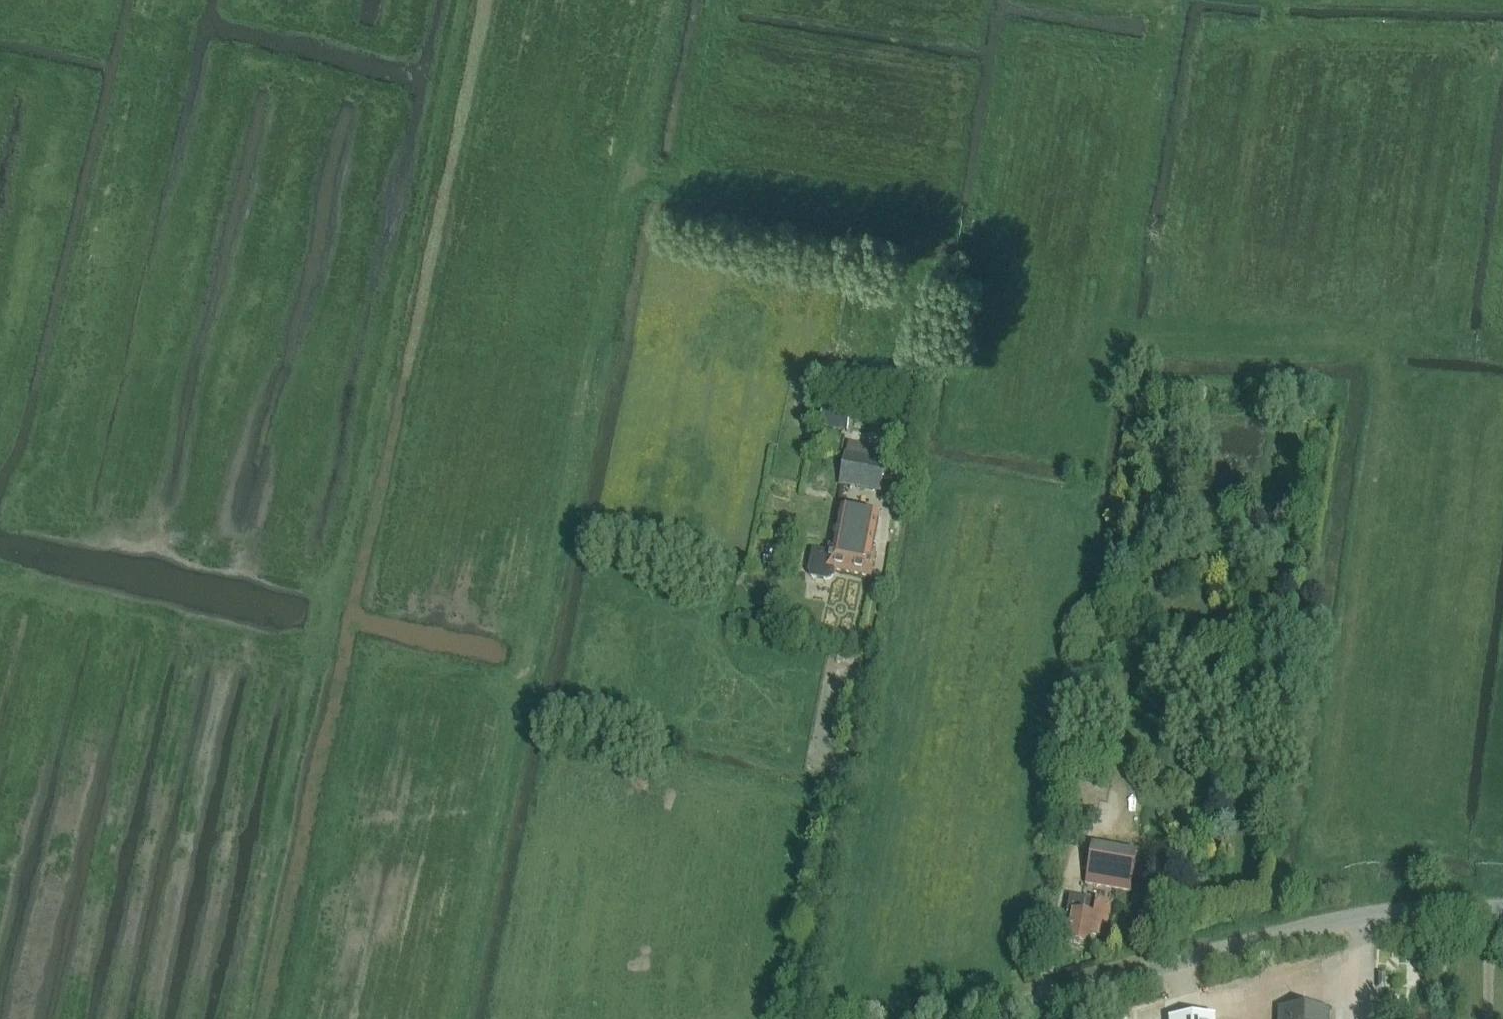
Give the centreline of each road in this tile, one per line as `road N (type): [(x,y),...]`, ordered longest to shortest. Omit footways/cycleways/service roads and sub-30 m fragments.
road 1 (unclassified): [(958,1018),(1324,924),(1423,909),(1502,909)]

